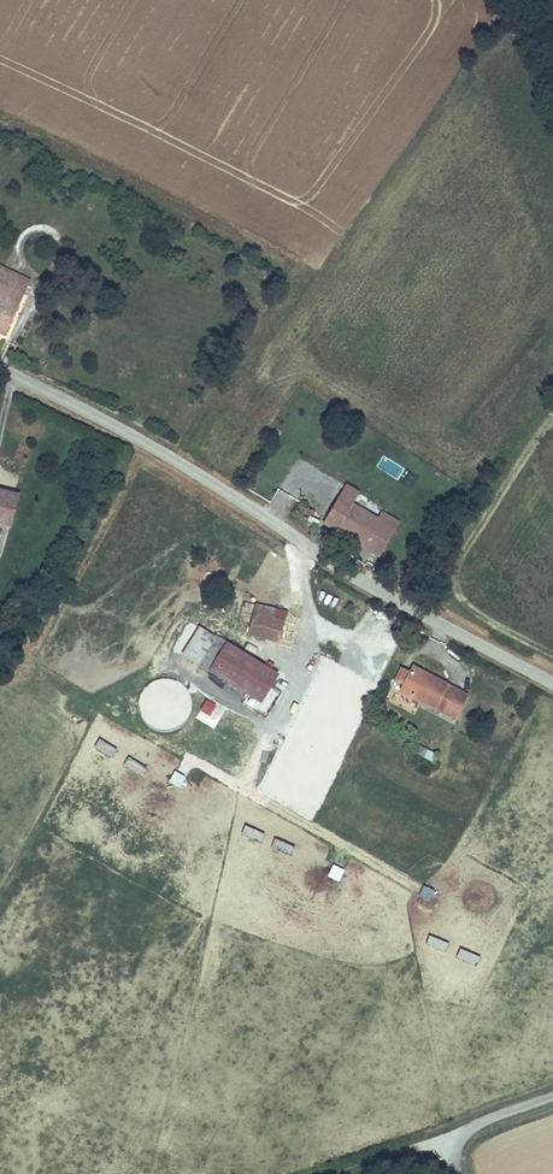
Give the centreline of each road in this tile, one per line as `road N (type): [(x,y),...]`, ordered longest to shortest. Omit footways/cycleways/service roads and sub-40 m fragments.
road 1 (tertiary): [(552,681),(354,575),(172,457),(0,367)]
road 2 (track): [(464,1129),(340,1173)]

